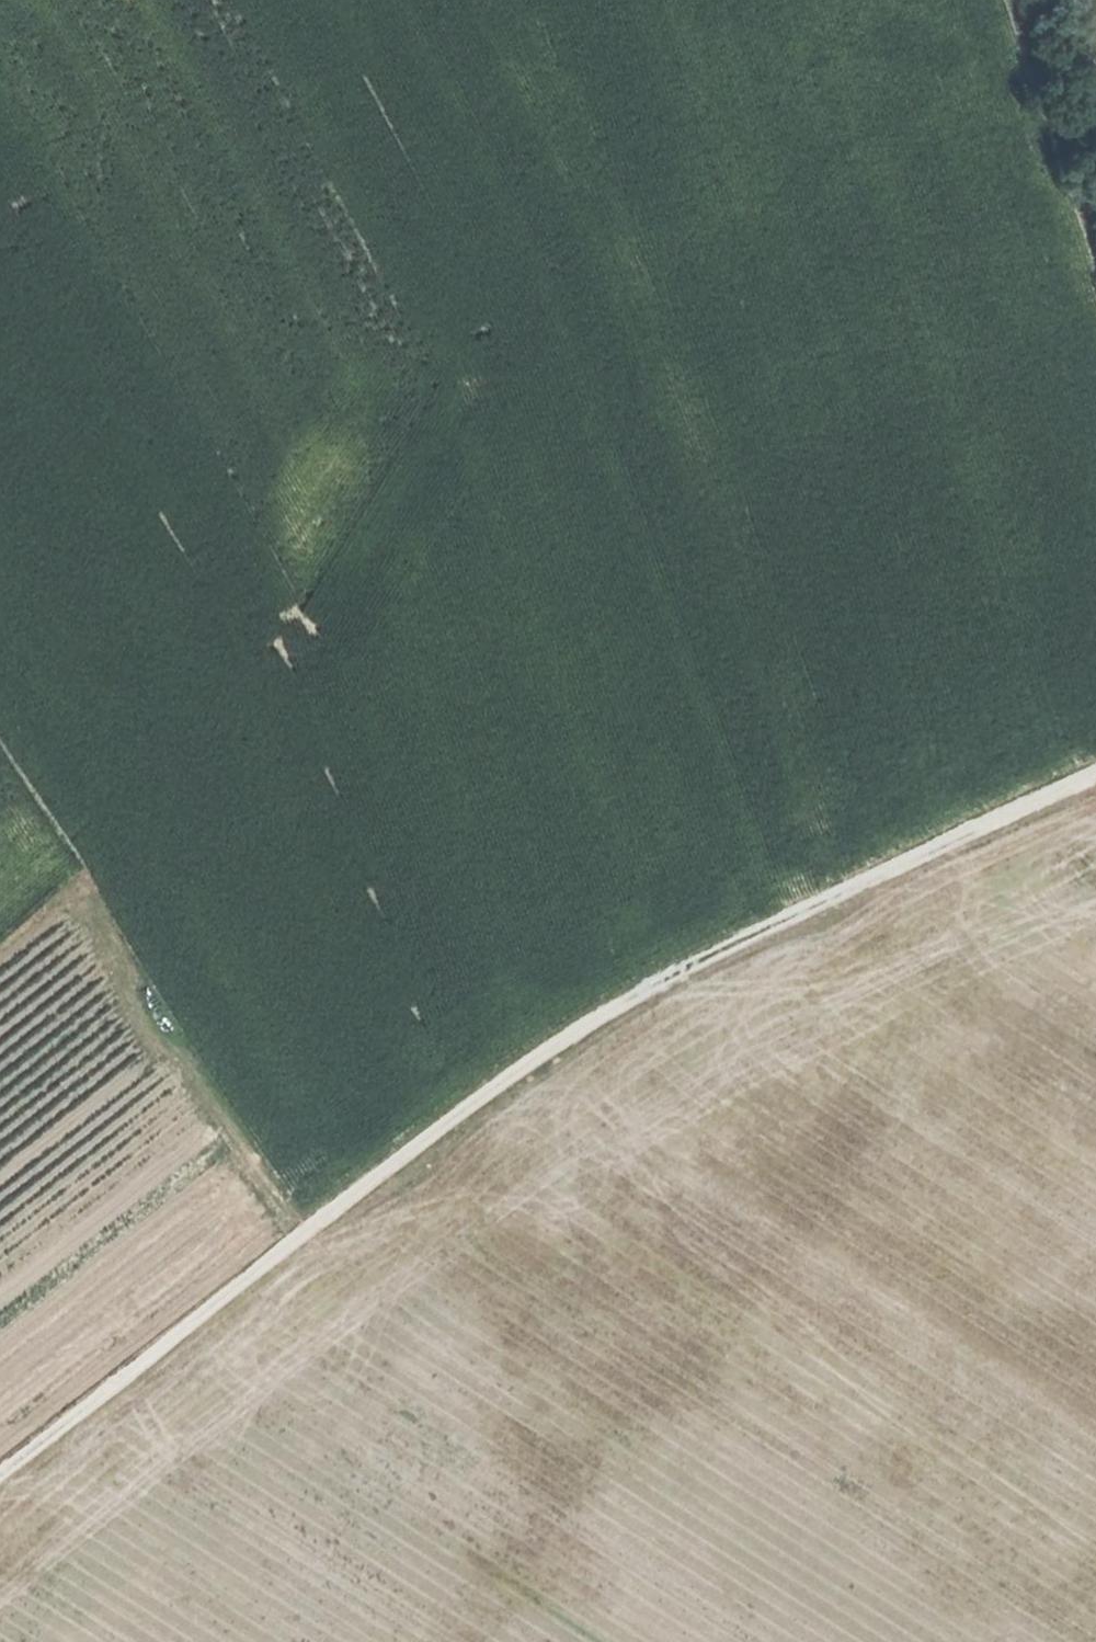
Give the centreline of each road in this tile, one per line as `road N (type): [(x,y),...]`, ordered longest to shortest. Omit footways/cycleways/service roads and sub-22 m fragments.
road 1 (track): [(0,1474),(359,1186),(585,1027),(1095,783)]
road 2 (track): [(1020,0),(1095,218)]

